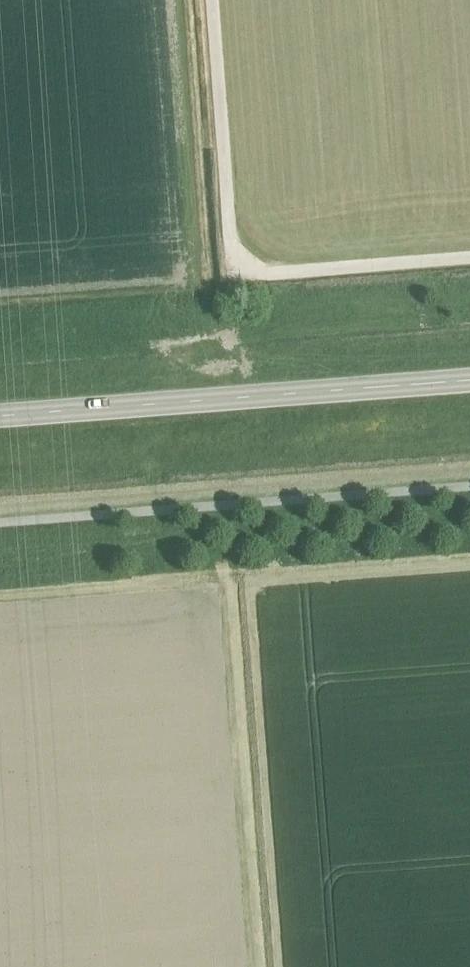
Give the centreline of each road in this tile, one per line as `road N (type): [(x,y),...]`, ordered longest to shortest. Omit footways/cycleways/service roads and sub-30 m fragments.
road 1 (tertiary): [(469,381),(0,417)]

